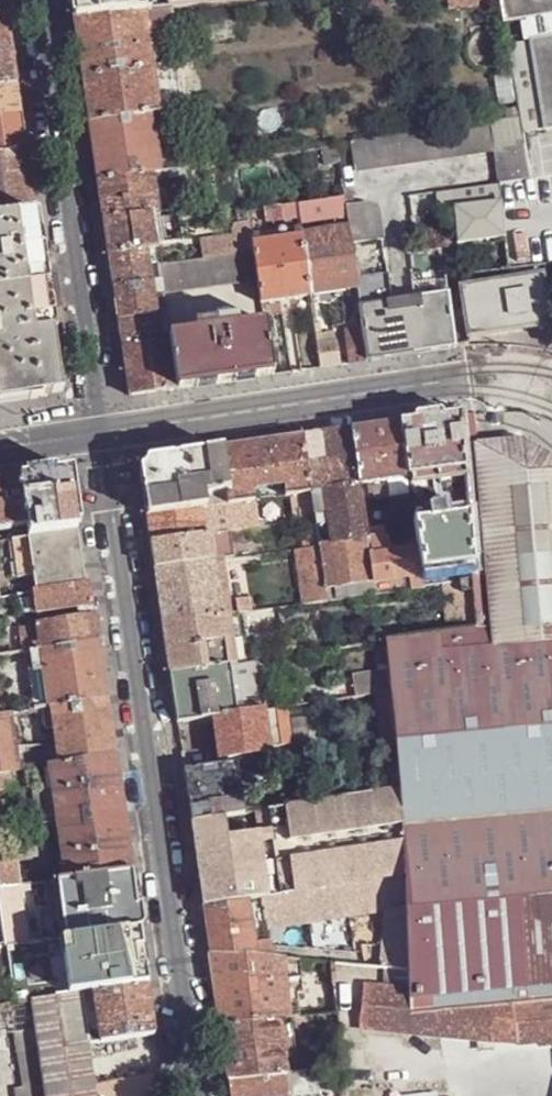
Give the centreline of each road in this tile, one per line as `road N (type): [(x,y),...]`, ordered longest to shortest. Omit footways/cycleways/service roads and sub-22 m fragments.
road 1 (residential): [(199,1095),(102,445)]
road 2 (residential): [(100,436),(38,0)]
road 3 (residential): [(100,436),(465,382)]

